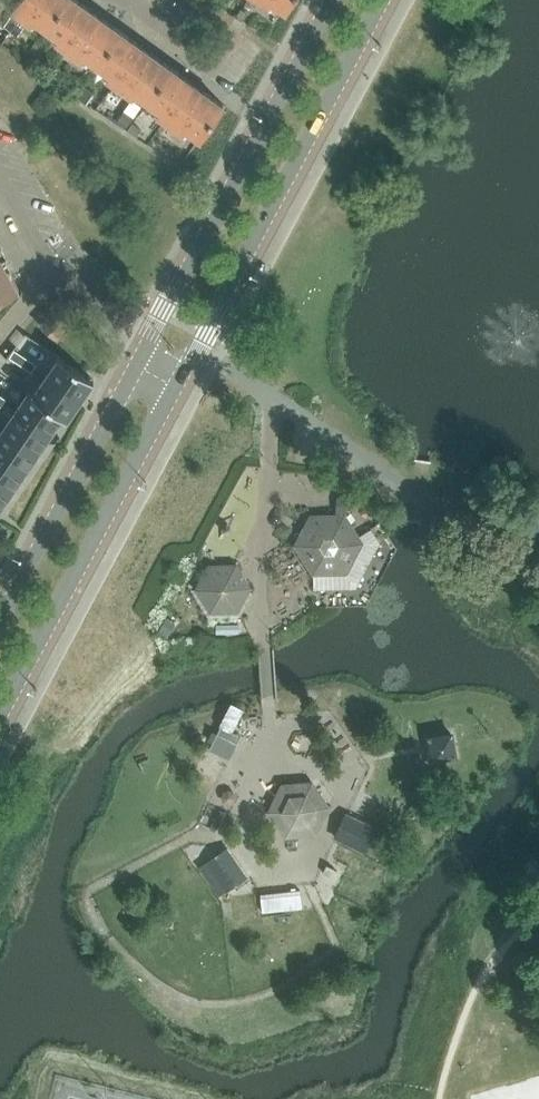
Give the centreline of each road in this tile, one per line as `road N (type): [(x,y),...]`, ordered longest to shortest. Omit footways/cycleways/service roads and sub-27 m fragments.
road 1 (tertiary): [(174,384),(381,0)]
road 2 (tertiary): [(330,0),(139,365)]
road 3 (tertiary): [(0,714),(174,384)]
road 4 (tertiary): [(139,365),(0,619)]
road 5 (residential): [(139,365),(123,330),(56,274)]

